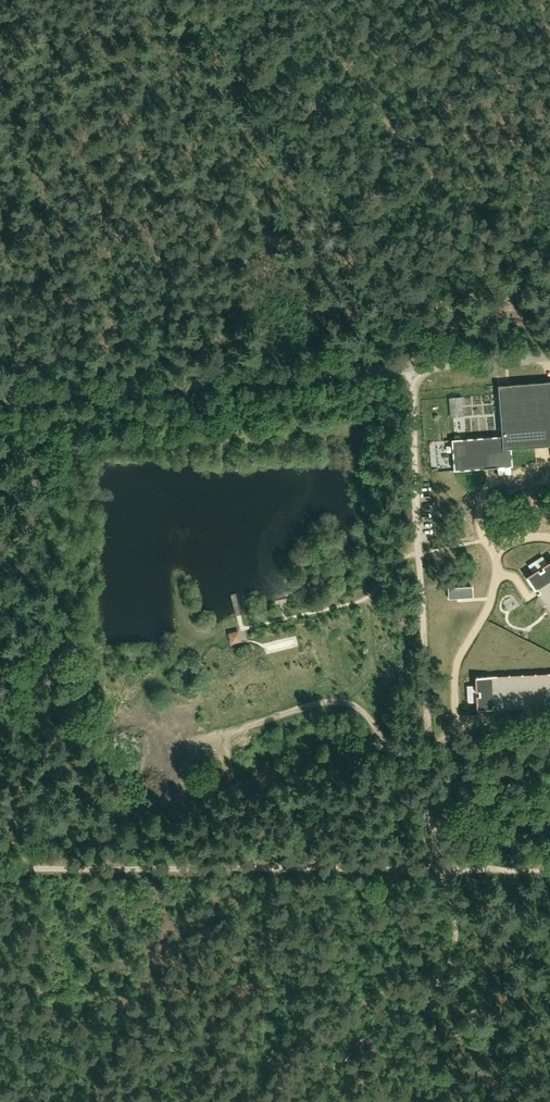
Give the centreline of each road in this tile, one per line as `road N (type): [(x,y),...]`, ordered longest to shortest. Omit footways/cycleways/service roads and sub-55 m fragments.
road 1 (unclassified): [(0,400),(549,355)]
road 2 (track): [(433,869),(415,364)]
road 3 (track): [(0,869),(433,869)]
road 4 (track): [(428,745),(389,742),(360,708),(338,701),(182,744),(173,736),(172,692),(158,682),(142,705),(163,735)]
road 5 (residential): [(496,574),(455,678),(456,722),(493,719)]
road 6 (track): [(436,1003),(456,933),(448,869)]
road 7 (residential): [(495,551),(480,529),(486,488),(549,462)]
road 8 (track): [(425,673),(376,671),(368,615),(352,604)]

